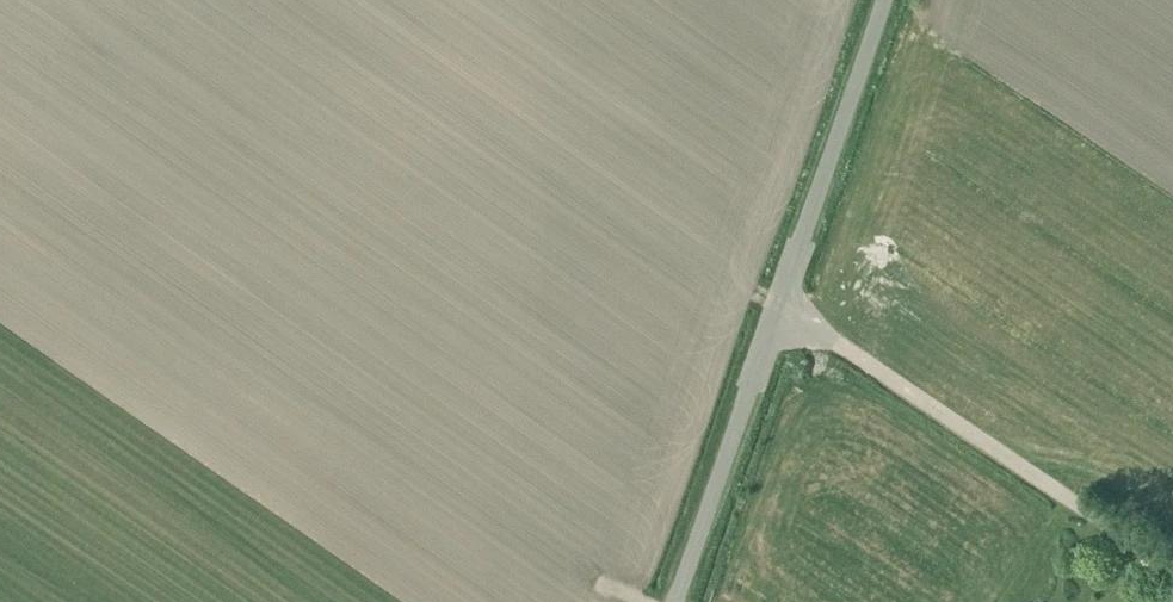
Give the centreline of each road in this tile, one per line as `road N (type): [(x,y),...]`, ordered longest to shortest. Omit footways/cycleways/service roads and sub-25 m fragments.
road 1 (unclassified): [(675,601),(890,0)]

